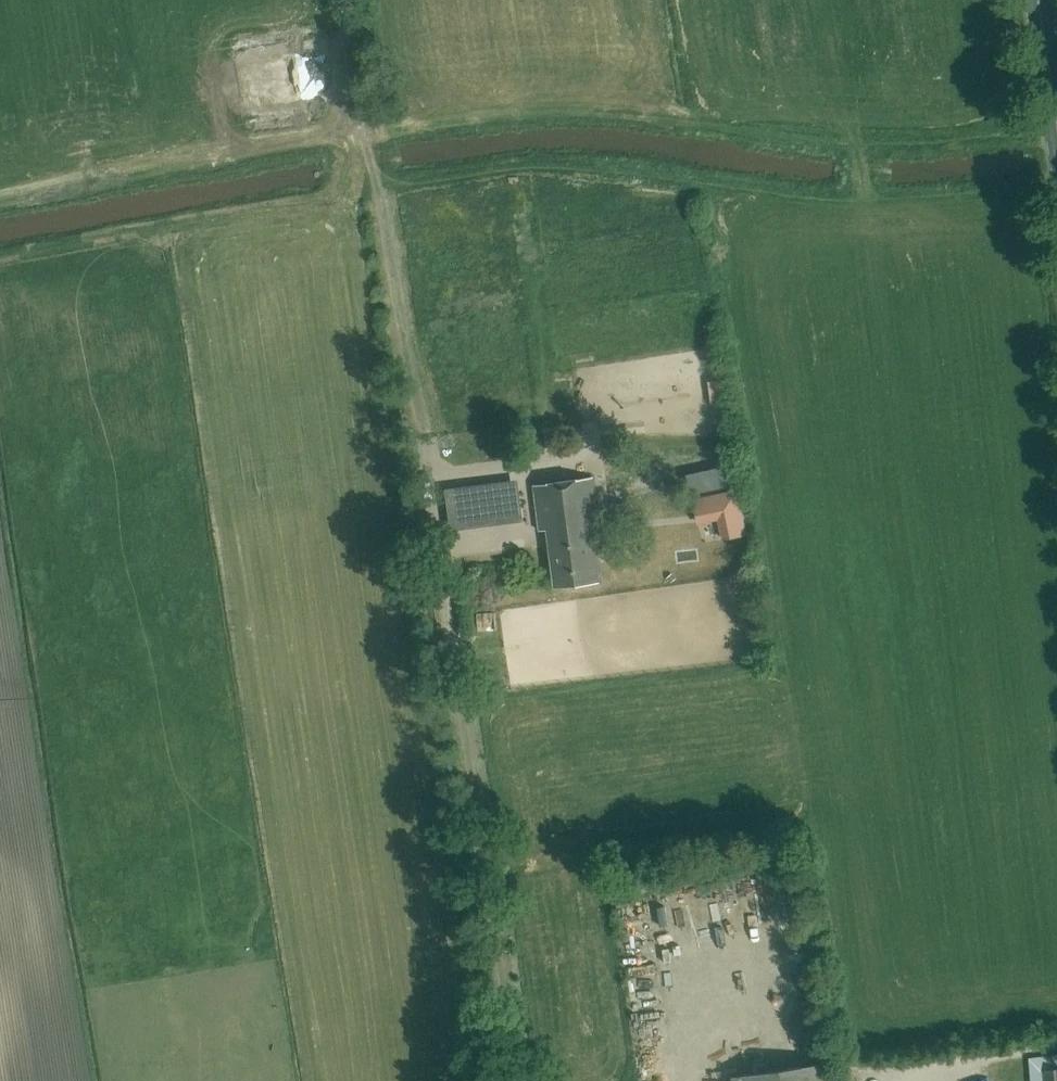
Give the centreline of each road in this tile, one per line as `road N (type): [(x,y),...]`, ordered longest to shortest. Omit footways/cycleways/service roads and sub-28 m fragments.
road 1 (unclassified): [(340,0),(519,1080)]
road 2 (secondary): [(1056,150),(1035,0)]

